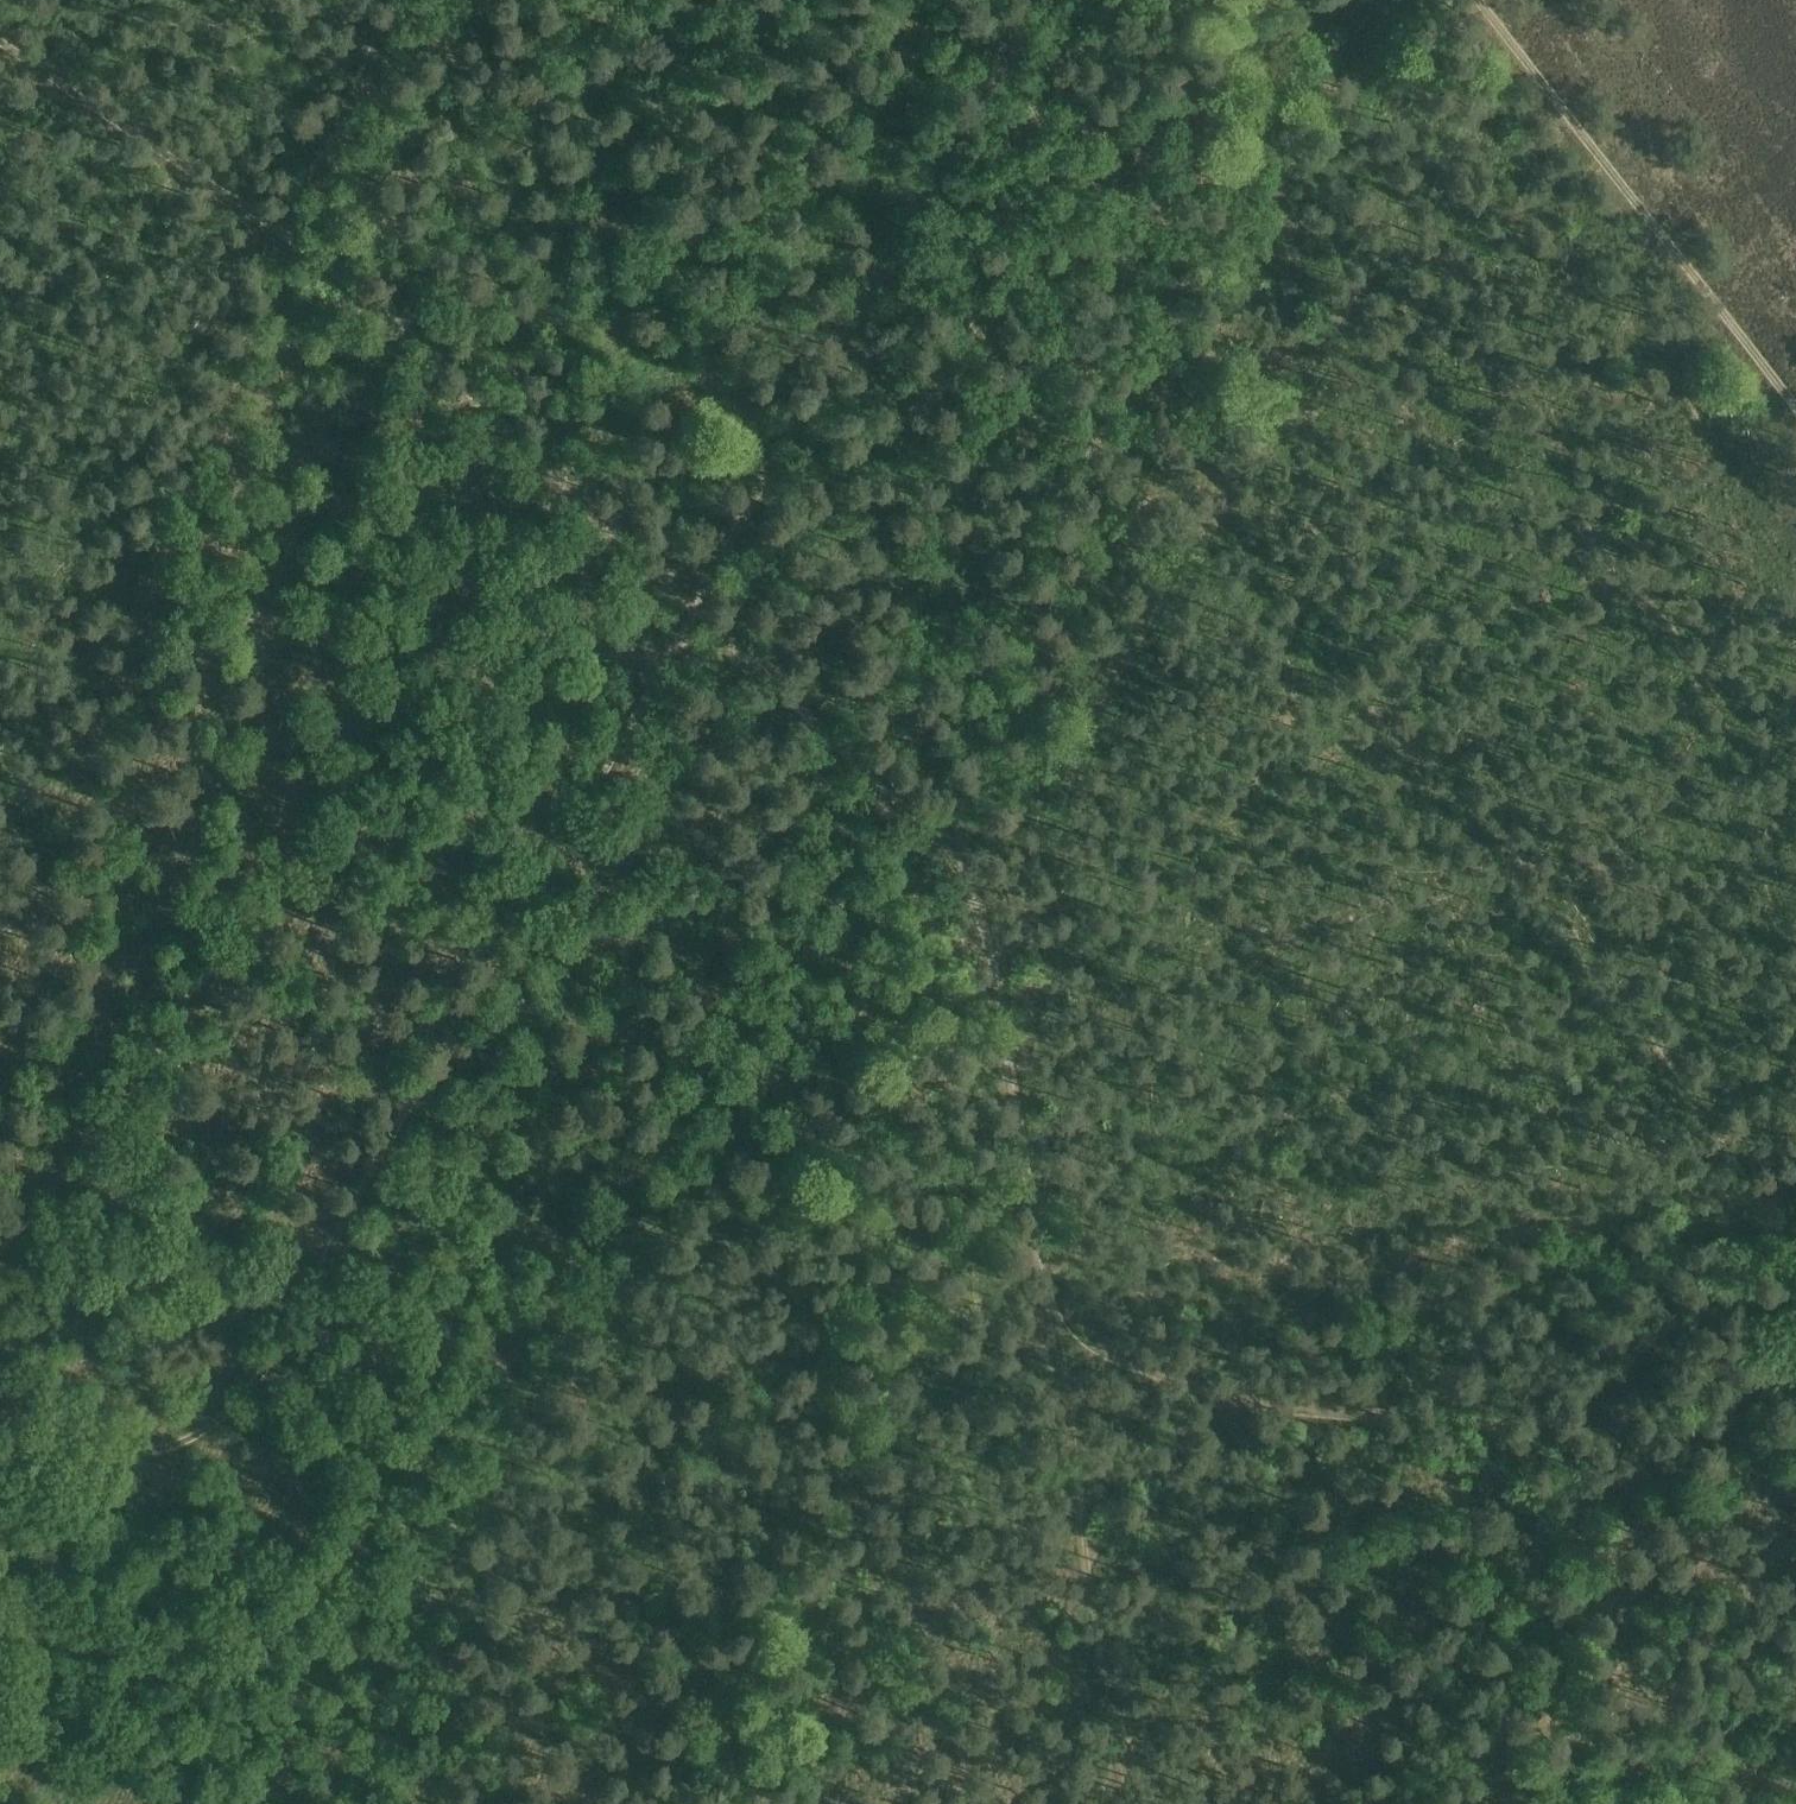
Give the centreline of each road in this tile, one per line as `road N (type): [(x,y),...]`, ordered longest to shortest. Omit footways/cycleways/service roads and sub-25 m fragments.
road 1 (track): [(690,616),(233,1429),(147,1460),(0,1482)]
road 2 (track): [(1470,0),(1795,417)]

